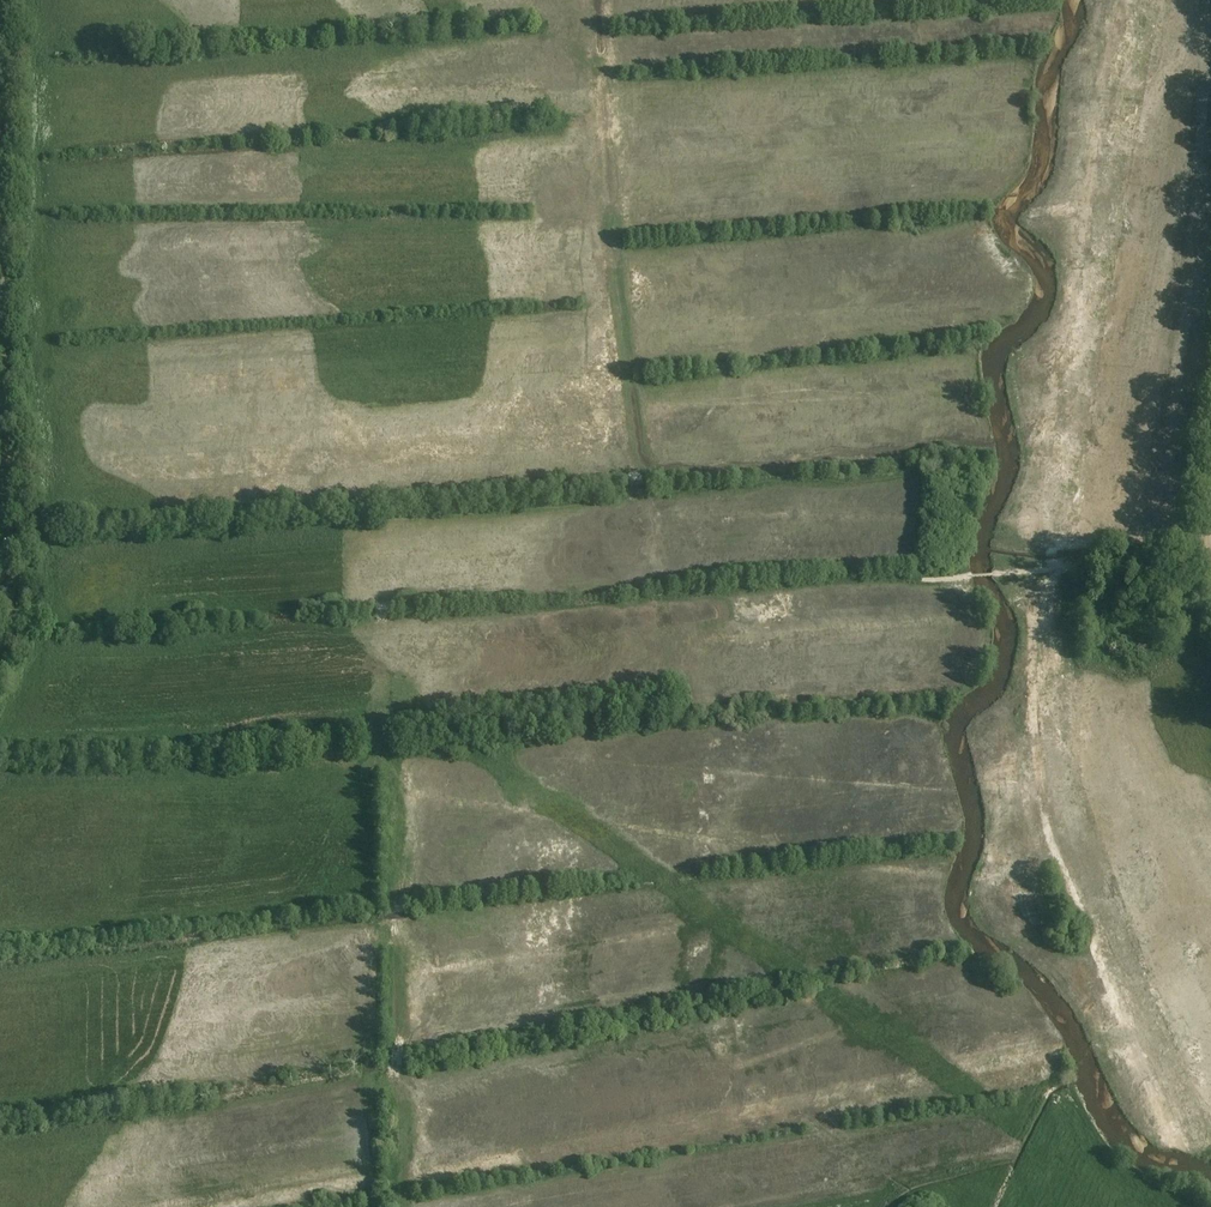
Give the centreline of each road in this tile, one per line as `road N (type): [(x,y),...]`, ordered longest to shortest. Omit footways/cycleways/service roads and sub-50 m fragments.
road 1 (unclassified): [(0,640),(11,598),(0,230)]

